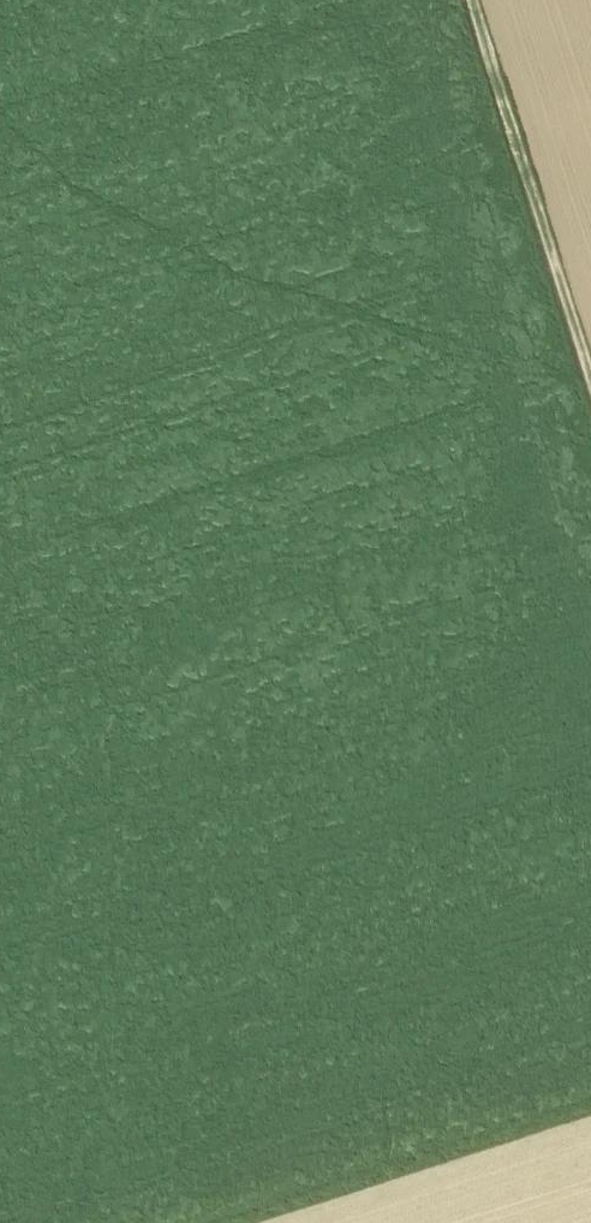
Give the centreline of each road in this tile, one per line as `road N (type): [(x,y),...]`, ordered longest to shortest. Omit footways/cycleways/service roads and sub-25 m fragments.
road 1 (track): [(468,0),(590,388)]

